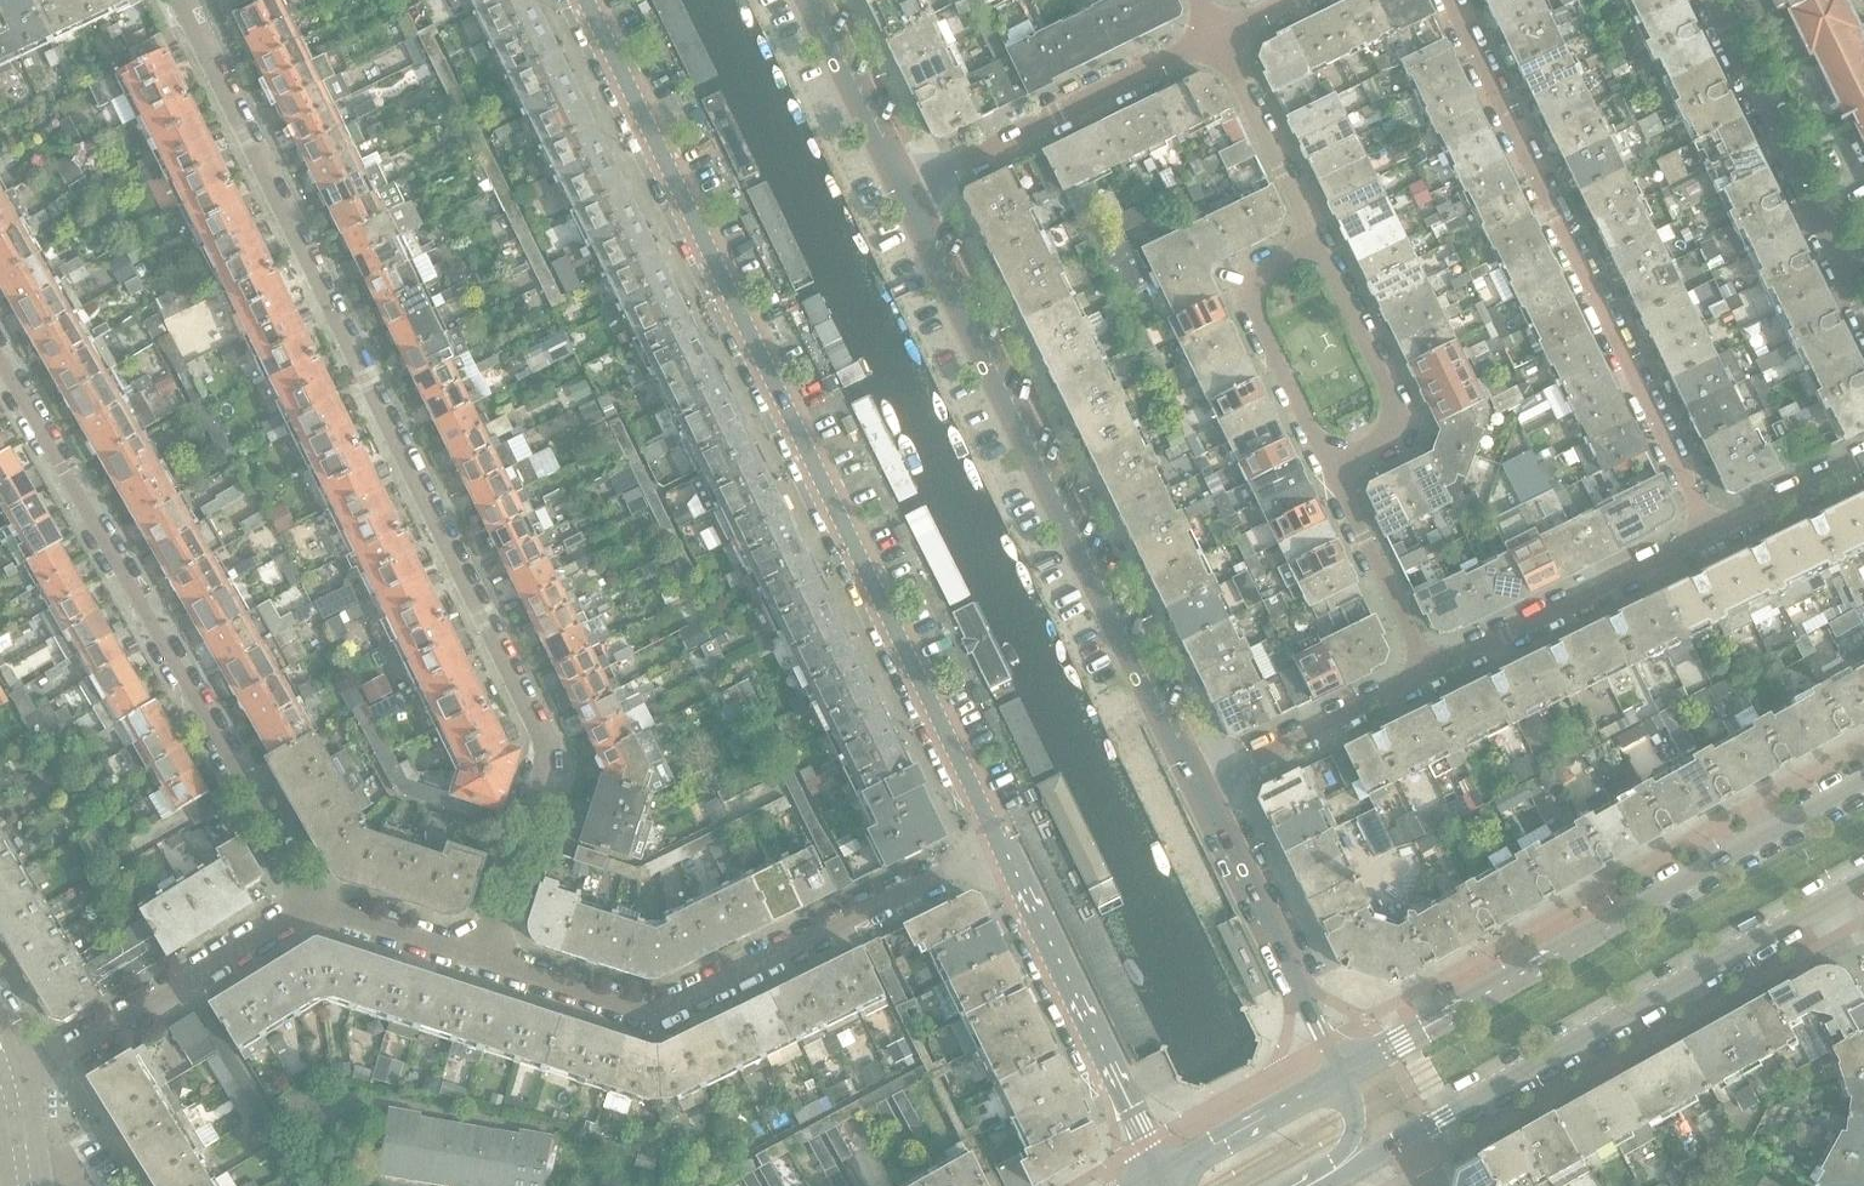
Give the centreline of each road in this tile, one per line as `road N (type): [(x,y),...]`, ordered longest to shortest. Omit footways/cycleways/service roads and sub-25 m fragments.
road 1 (residential): [(484,957),(539,752),(178,0)]
road 2 (tertiary): [(585,0),(1002,846)]
road 3 (tertiary): [(1197,785),(905,186)]
road 4 (residential): [(310,904),(0,360)]
road 5 (tertiary): [(1863,778),(1341,1072)]
road 6 (residential): [(1448,0),(1708,535)]
road 7 (residential): [(484,957),(659,1012),(1002,846)]
road 8 (tertiary): [(1371,1156),(1841,891)]
road 9 (tertiary): [(1002,846),(1161,1173)]
road 10 (residential): [(8,1080),(310,904)]
road 11 (residential): [(1863,310),(1715,0)]
road 12 (residential): [(1213,35),(905,186)]
road 13 (tertiary): [(1341,1072),(1197,785)]
road 14 (residential): [(1431,671),(1708,535)]
road 15 (residential): [(1315,241),(1250,275),(1244,294),(1328,461)]
road 16 (residential): [(1328,461),(1391,431),(1396,419),(1315,241)]
road 17 (residential): [(1197,785),(1431,671)]
road 18 (residential): [(1431,671),(1328,461)]
road 19 (residential): [(1315,241),(1213,35)]
road 20 (tertiary): [(905,186),(814,0)]
road 21 (tertiary): [(1341,1072),(1161,1173)]
road 22 (residential): [(310,904),(484,957)]
road 23 (residential): [(1708,535),(1863,460)]
road 24 (tertiary): [(1301,1185),(1348,1140),(1355,1114),(1341,1072)]

